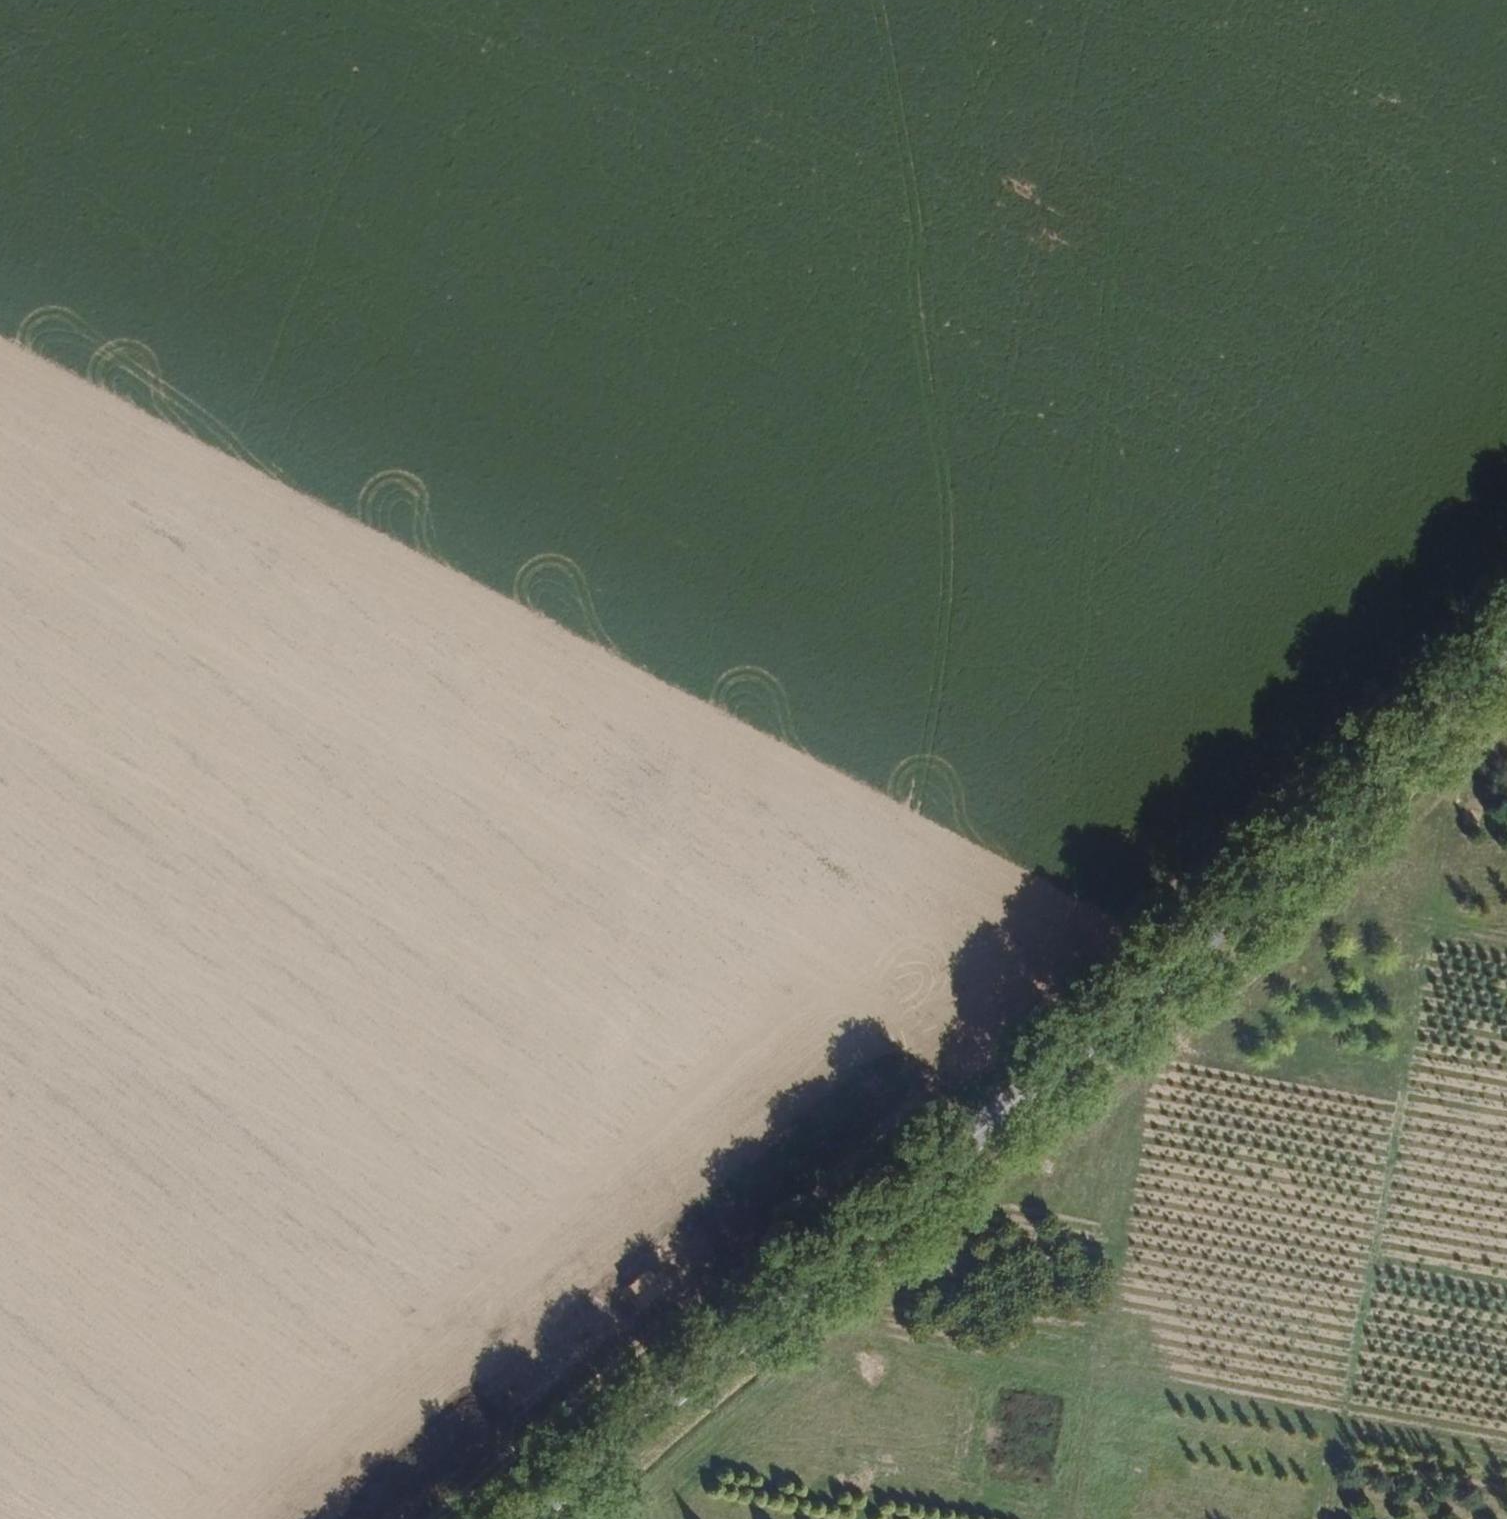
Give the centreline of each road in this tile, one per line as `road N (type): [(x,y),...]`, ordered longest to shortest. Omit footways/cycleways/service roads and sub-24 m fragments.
road 1 (primary): [(528,1518),(1371,790),(1506,653)]

